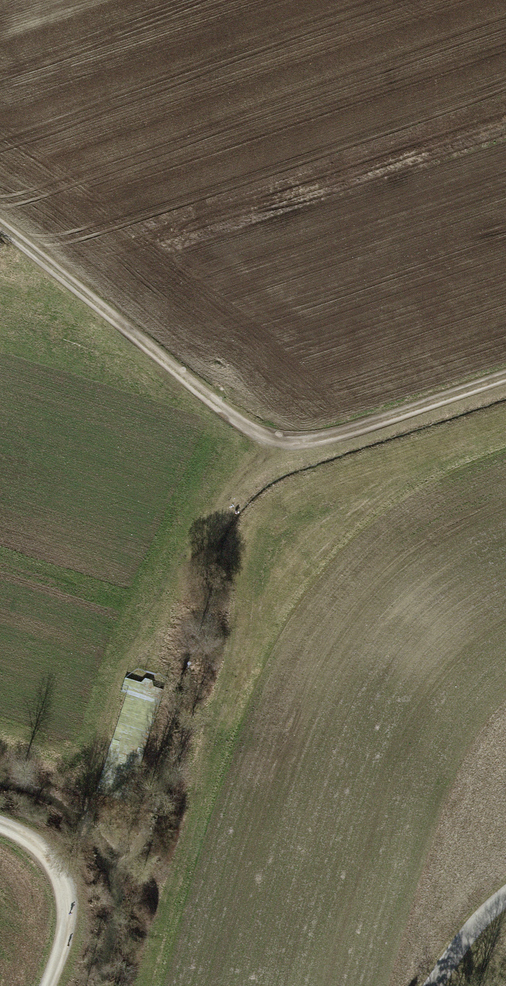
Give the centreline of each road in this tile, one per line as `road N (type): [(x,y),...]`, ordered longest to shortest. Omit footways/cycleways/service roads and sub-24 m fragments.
road 1 (track): [(267,440),(0,227)]
road 2 (track): [(505,376),(325,439),(267,440)]
road 3 (track): [(48,985),(63,943),(65,892),(44,853),(0,825)]

